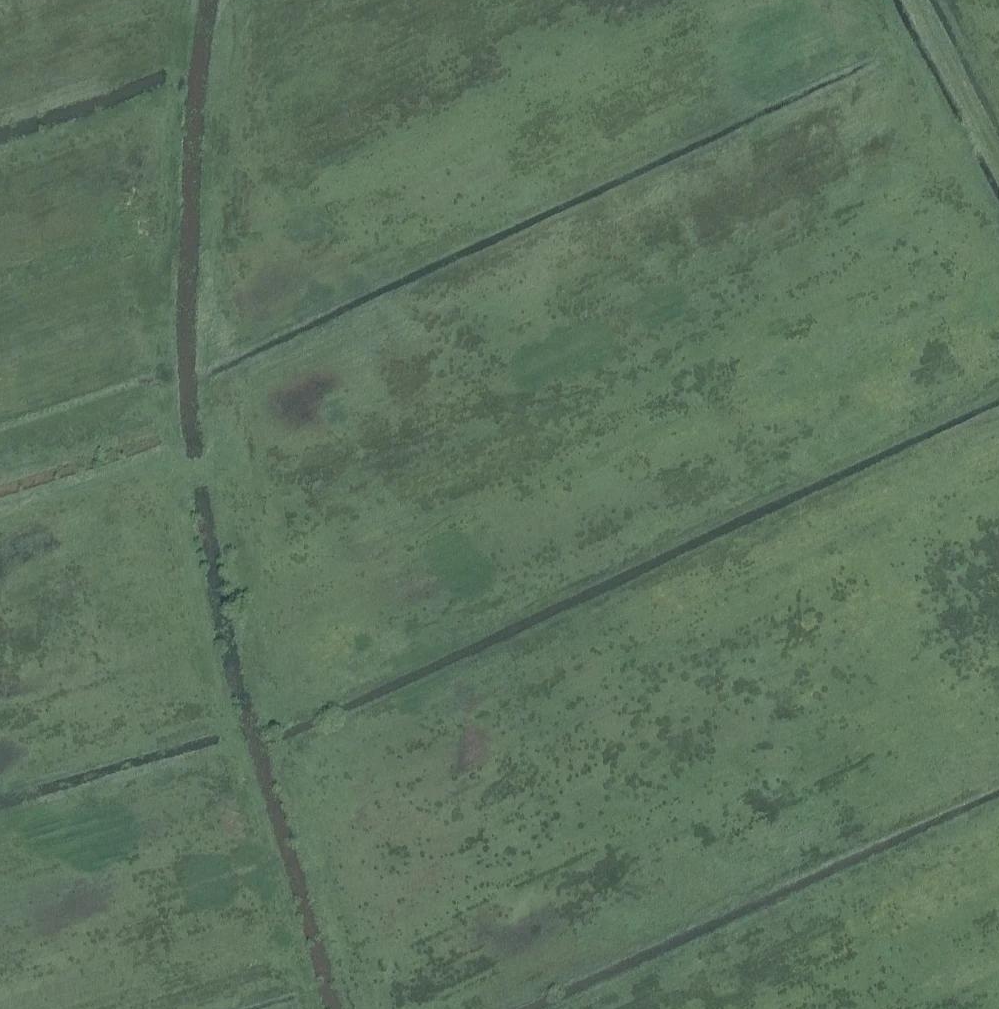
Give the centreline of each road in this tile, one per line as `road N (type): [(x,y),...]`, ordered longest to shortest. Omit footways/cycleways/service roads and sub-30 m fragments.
road 1 (track): [(998,163),(924,0)]

